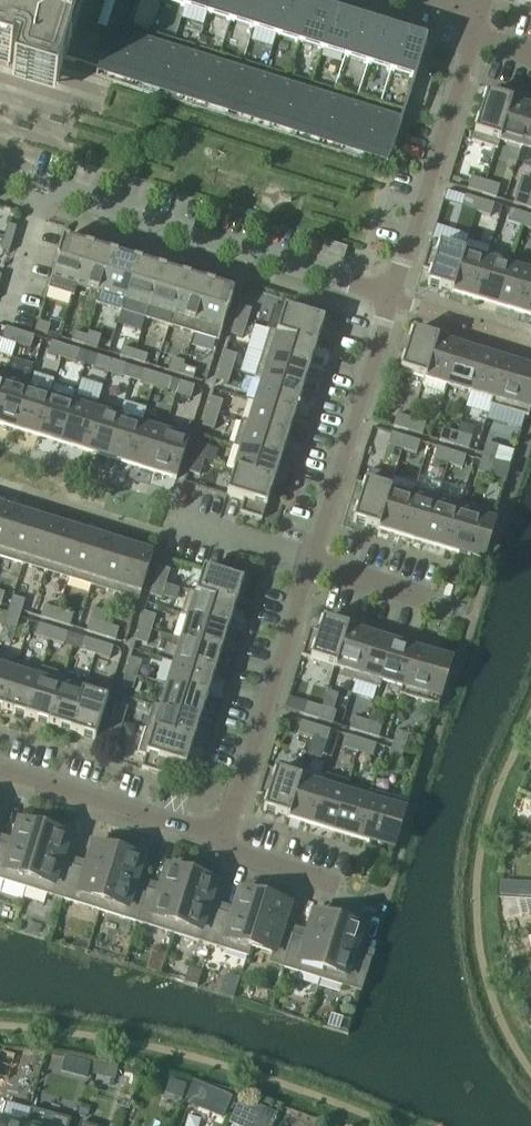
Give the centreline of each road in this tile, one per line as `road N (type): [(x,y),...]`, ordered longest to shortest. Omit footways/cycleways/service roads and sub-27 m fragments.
road 1 (residential): [(38,191),(391,300)]
road 2 (residential): [(219,839),(319,567)]
road 3 (residential): [(319,567),(391,300)]
road 4 (residential): [(391,300),(478,40)]
road 5 (residential): [(219,839),(0,769)]
road 6 (residential): [(319,567),(171,520)]
road 7 (residential): [(335,884),(244,856),(219,839)]

